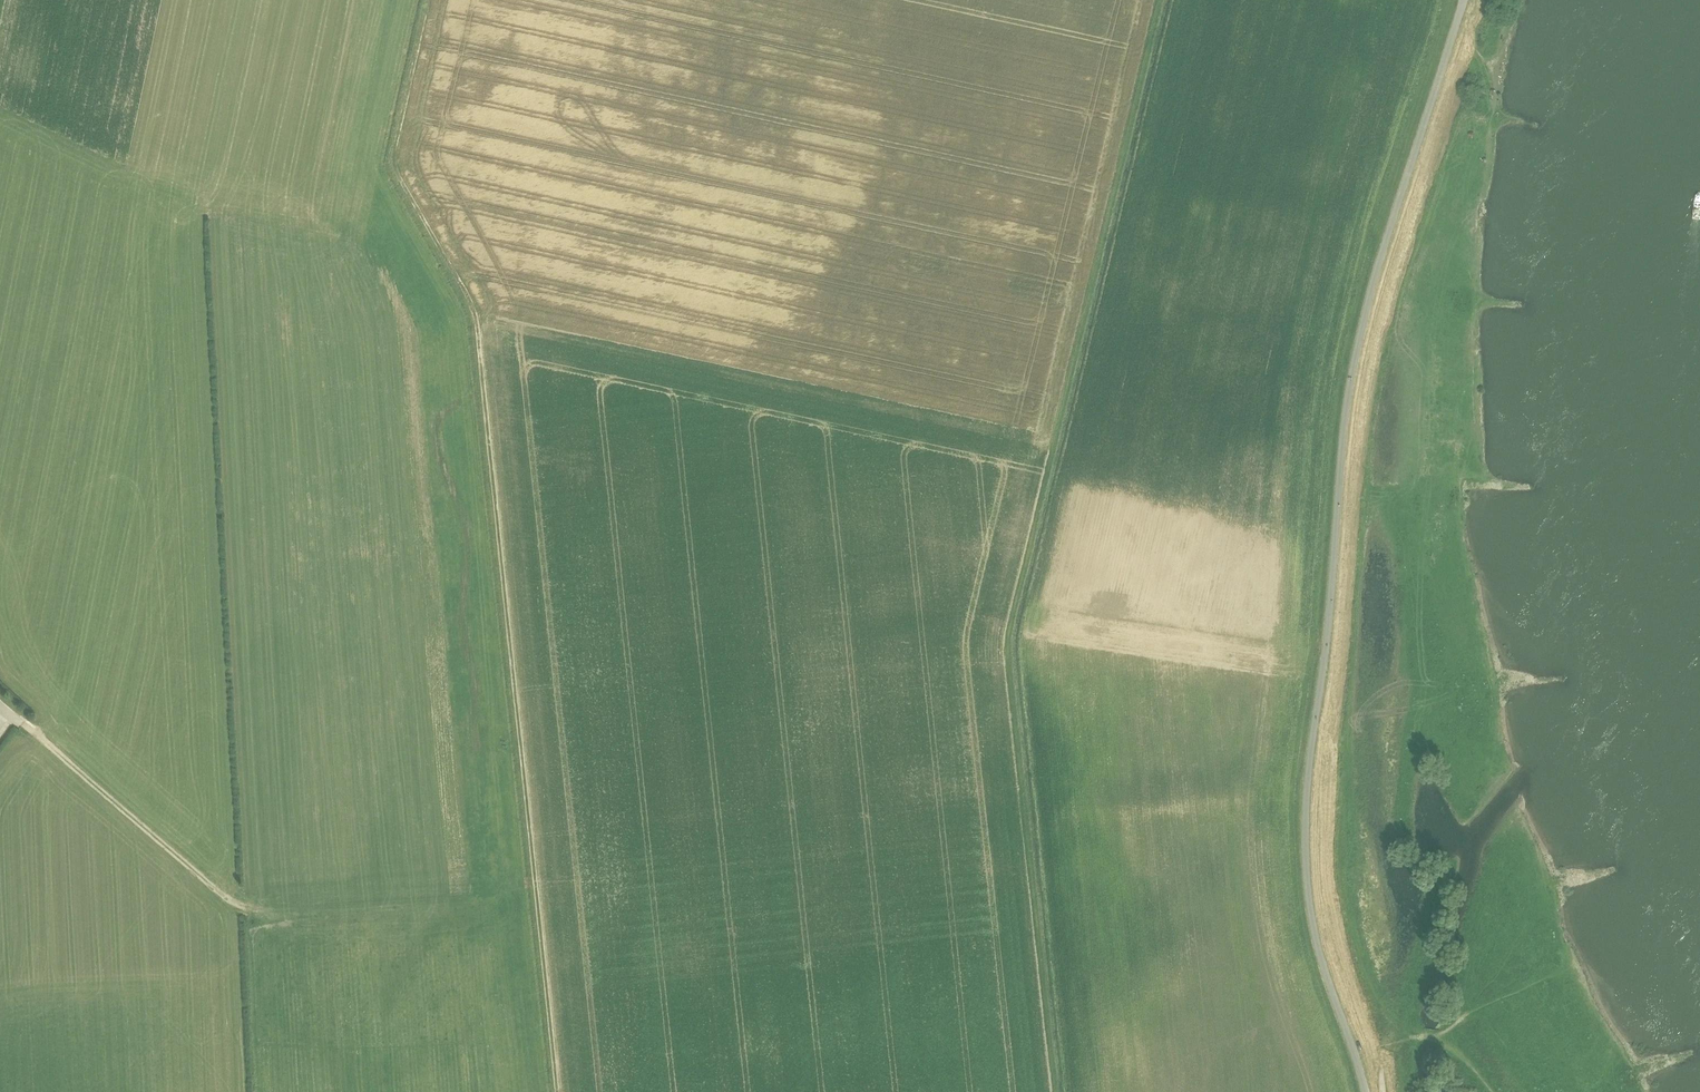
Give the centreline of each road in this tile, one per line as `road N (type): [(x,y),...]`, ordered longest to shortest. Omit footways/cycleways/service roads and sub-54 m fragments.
road 1 (unclassified): [(1366,1091),(1308,905),(1311,741),(1354,353),(1463,0)]
road 2 (track): [(557,1091),(473,318),(391,155),(423,13)]
road 3 (track): [(10,712),(234,903),(270,914)]
road 4 (track): [(1383,1091),(1391,1046),(1419,1035),(1448,1046),(1495,1091)]

